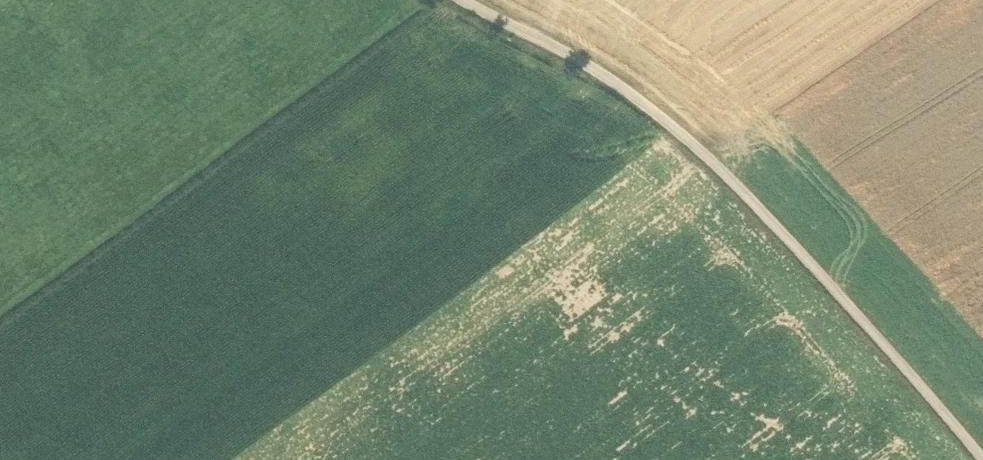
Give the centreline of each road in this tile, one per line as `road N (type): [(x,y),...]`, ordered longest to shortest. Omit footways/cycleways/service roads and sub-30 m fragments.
road 1 (unclassified): [(460,0),(597,72),(702,151),(982,459)]

